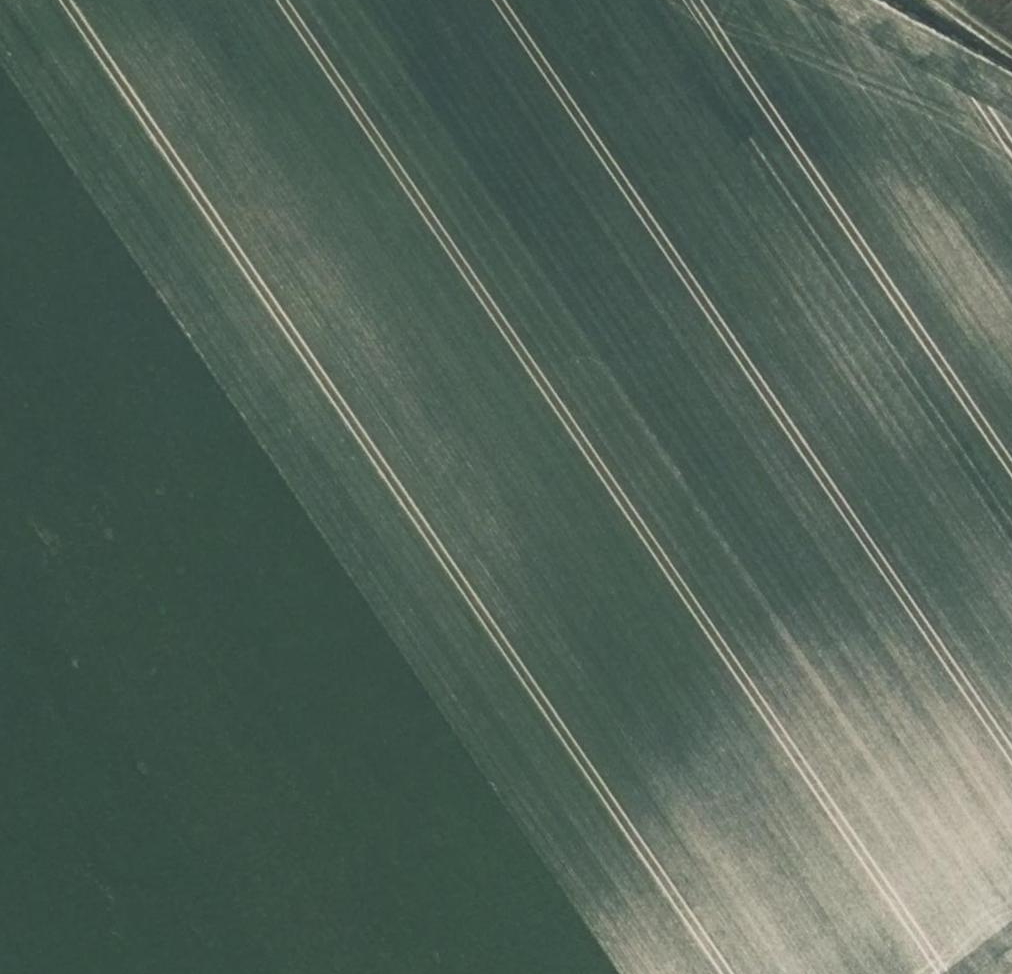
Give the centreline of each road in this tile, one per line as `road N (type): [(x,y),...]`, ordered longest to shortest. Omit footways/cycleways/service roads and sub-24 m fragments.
road 1 (track): [(1011,68),(885,0)]

